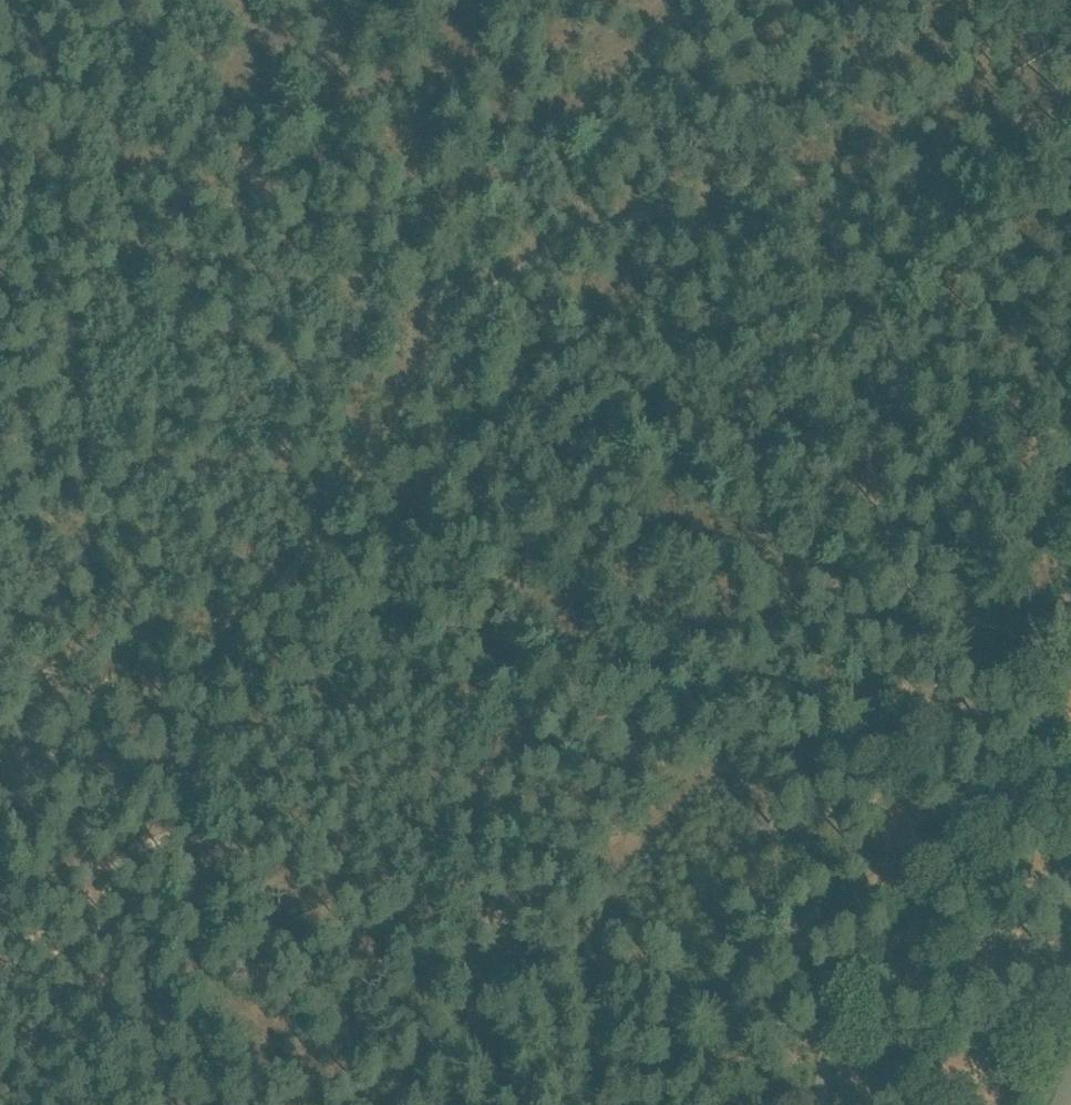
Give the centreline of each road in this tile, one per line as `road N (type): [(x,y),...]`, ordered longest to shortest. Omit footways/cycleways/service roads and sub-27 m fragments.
road 1 (track): [(0,660),(114,705),(169,707),(204,690),(423,359),(476,299),(566,239),(640,204),(726,168),(790,153),(830,162),(841,190),(878,430),(880,501),(895,553),(984,703),(1057,769)]

